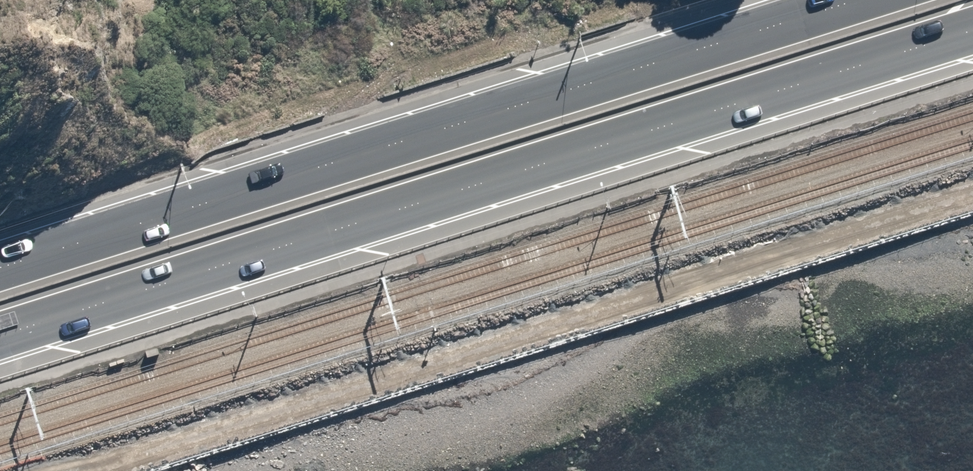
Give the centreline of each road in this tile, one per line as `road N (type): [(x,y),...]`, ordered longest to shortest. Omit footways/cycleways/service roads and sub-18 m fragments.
road 1 (trunk): [(972,32),(0,345)]
road 2 (trunk): [(0,265),(266,190),(856,0)]

